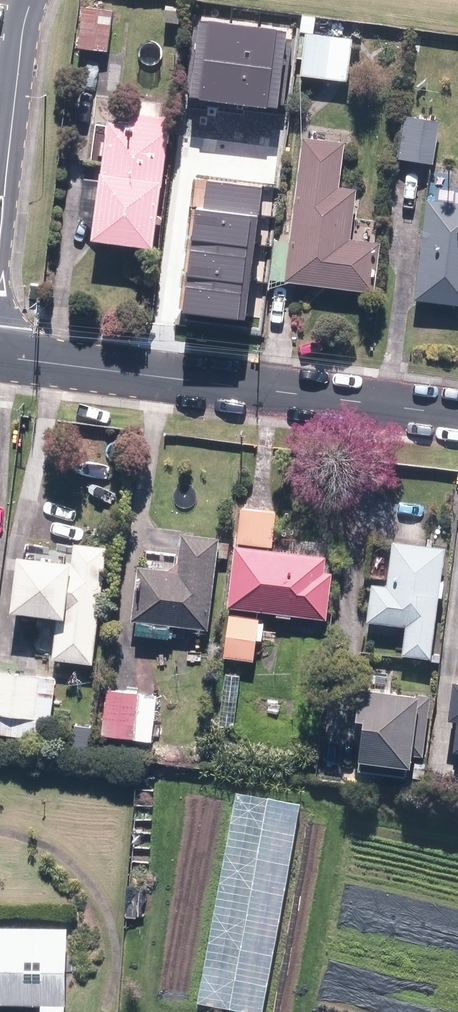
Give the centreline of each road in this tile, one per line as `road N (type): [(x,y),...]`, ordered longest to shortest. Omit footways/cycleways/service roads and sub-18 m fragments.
road 1 (residential): [(457,415),(0,356)]
road 2 (residential): [(0,195),(32,0)]

